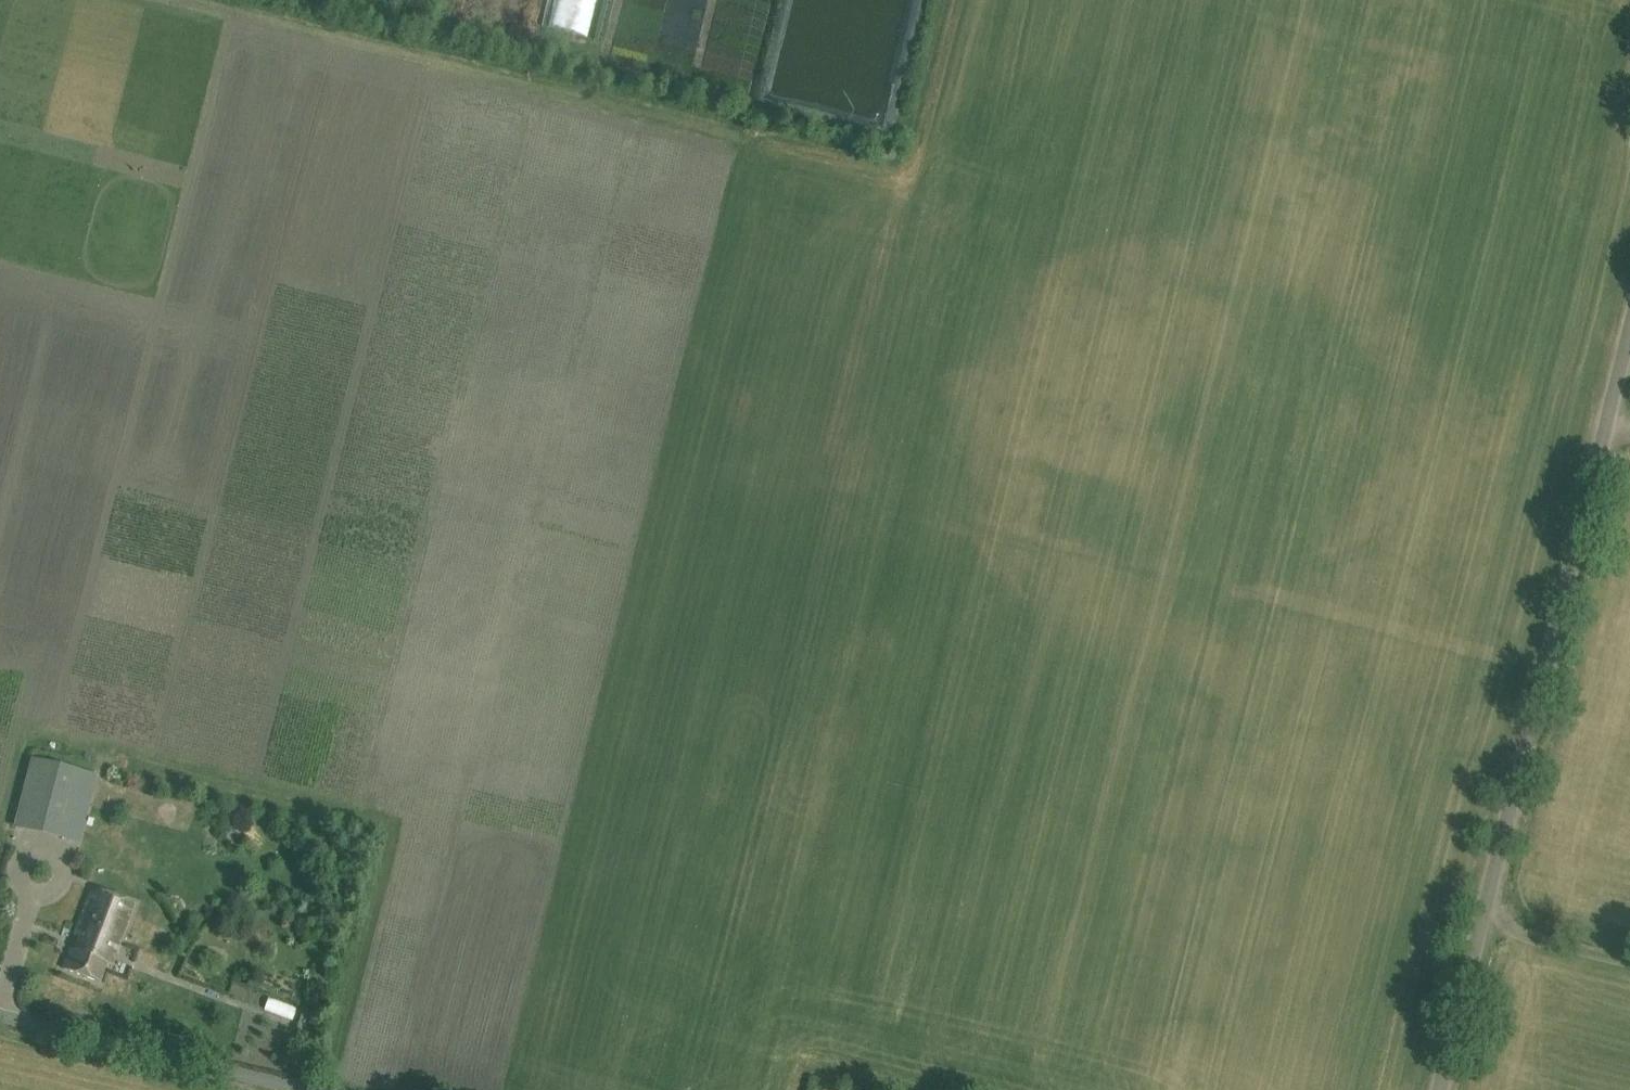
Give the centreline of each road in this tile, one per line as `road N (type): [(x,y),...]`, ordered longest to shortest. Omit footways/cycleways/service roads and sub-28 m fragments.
road 1 (unclassified): [(1440,1089),(1508,785),(1629,313)]
road 2 (residential): [(313,1089),(0,1013)]

